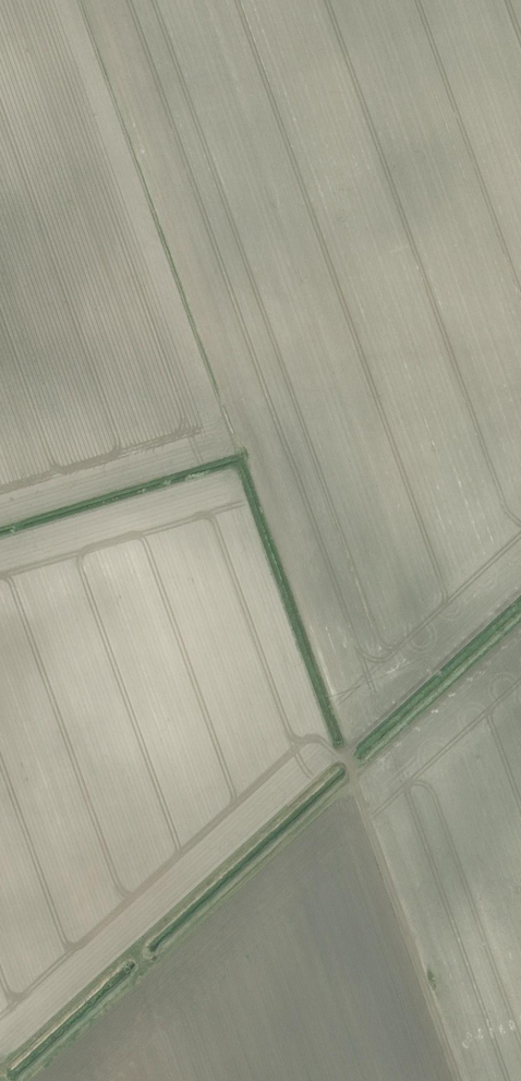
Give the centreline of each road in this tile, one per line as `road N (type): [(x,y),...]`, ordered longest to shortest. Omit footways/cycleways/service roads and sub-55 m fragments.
road 1 (track): [(462,1080),(86,0)]
road 2 (track): [(0,532),(244,457)]

